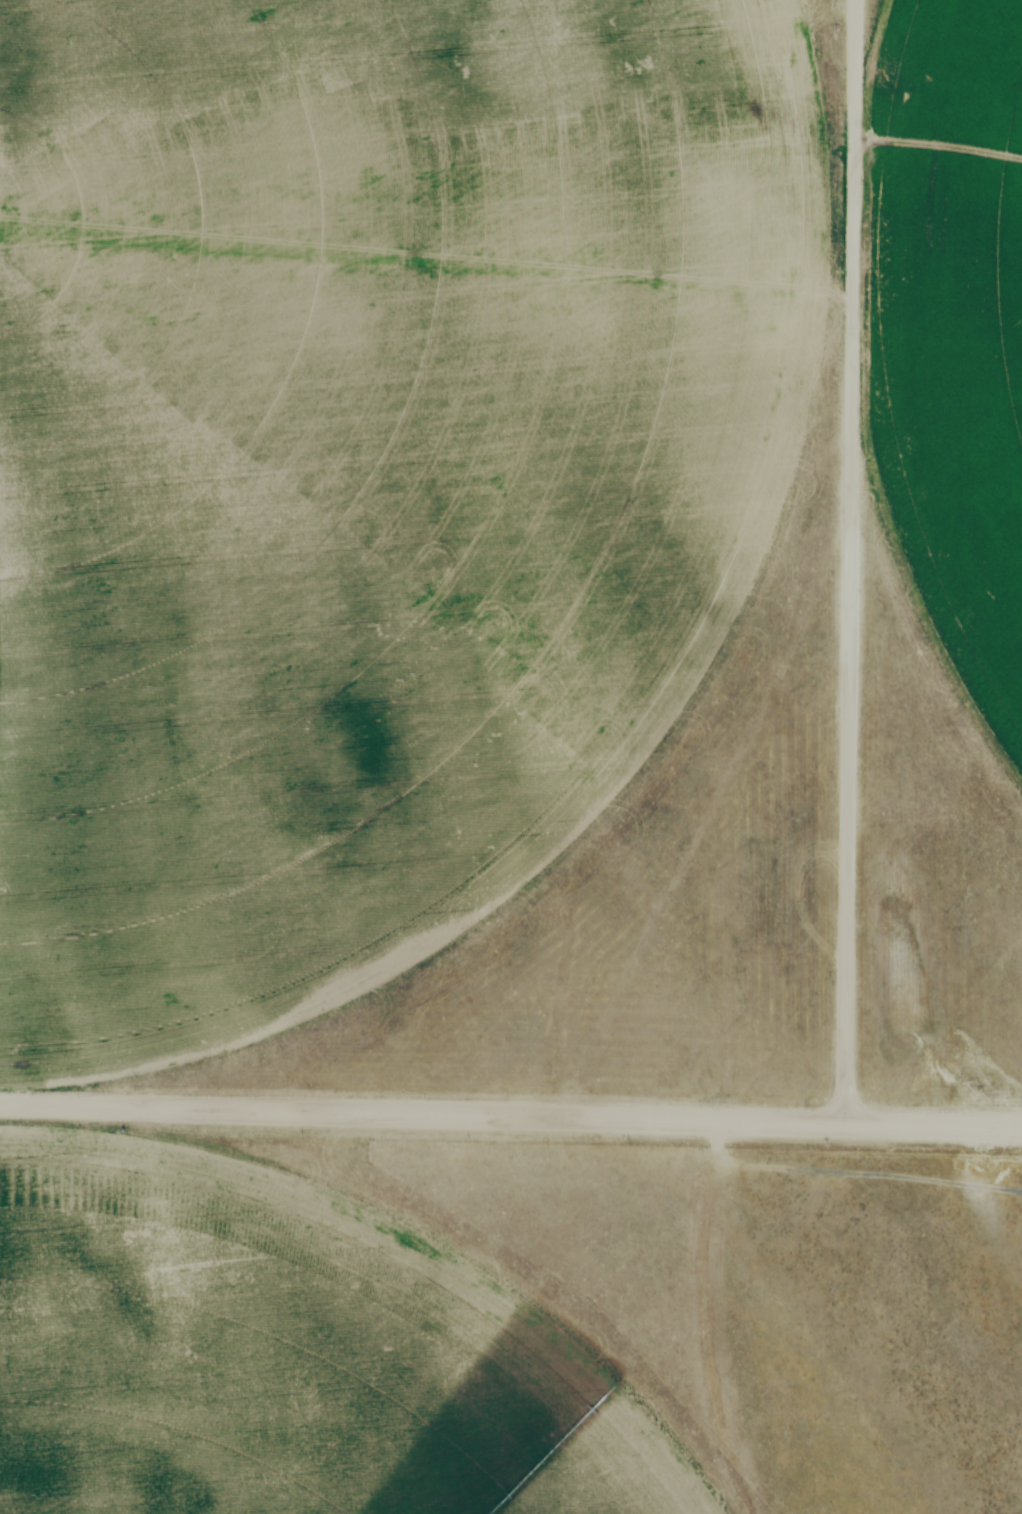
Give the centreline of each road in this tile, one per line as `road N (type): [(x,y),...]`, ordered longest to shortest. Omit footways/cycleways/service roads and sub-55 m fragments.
road 1 (residential): [(0,1107),(1021,1131)]

